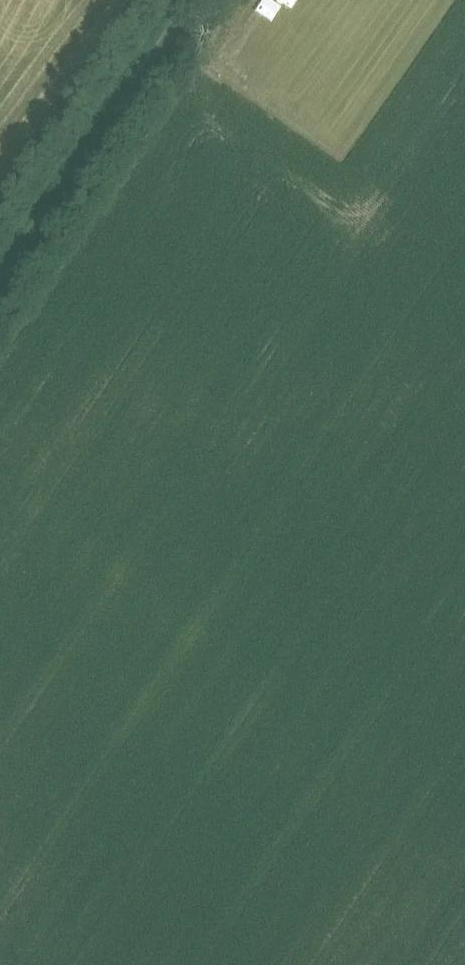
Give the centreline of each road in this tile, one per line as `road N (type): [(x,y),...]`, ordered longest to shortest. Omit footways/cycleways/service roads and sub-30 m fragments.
road 1 (unclassified): [(203,0),(0,294)]

